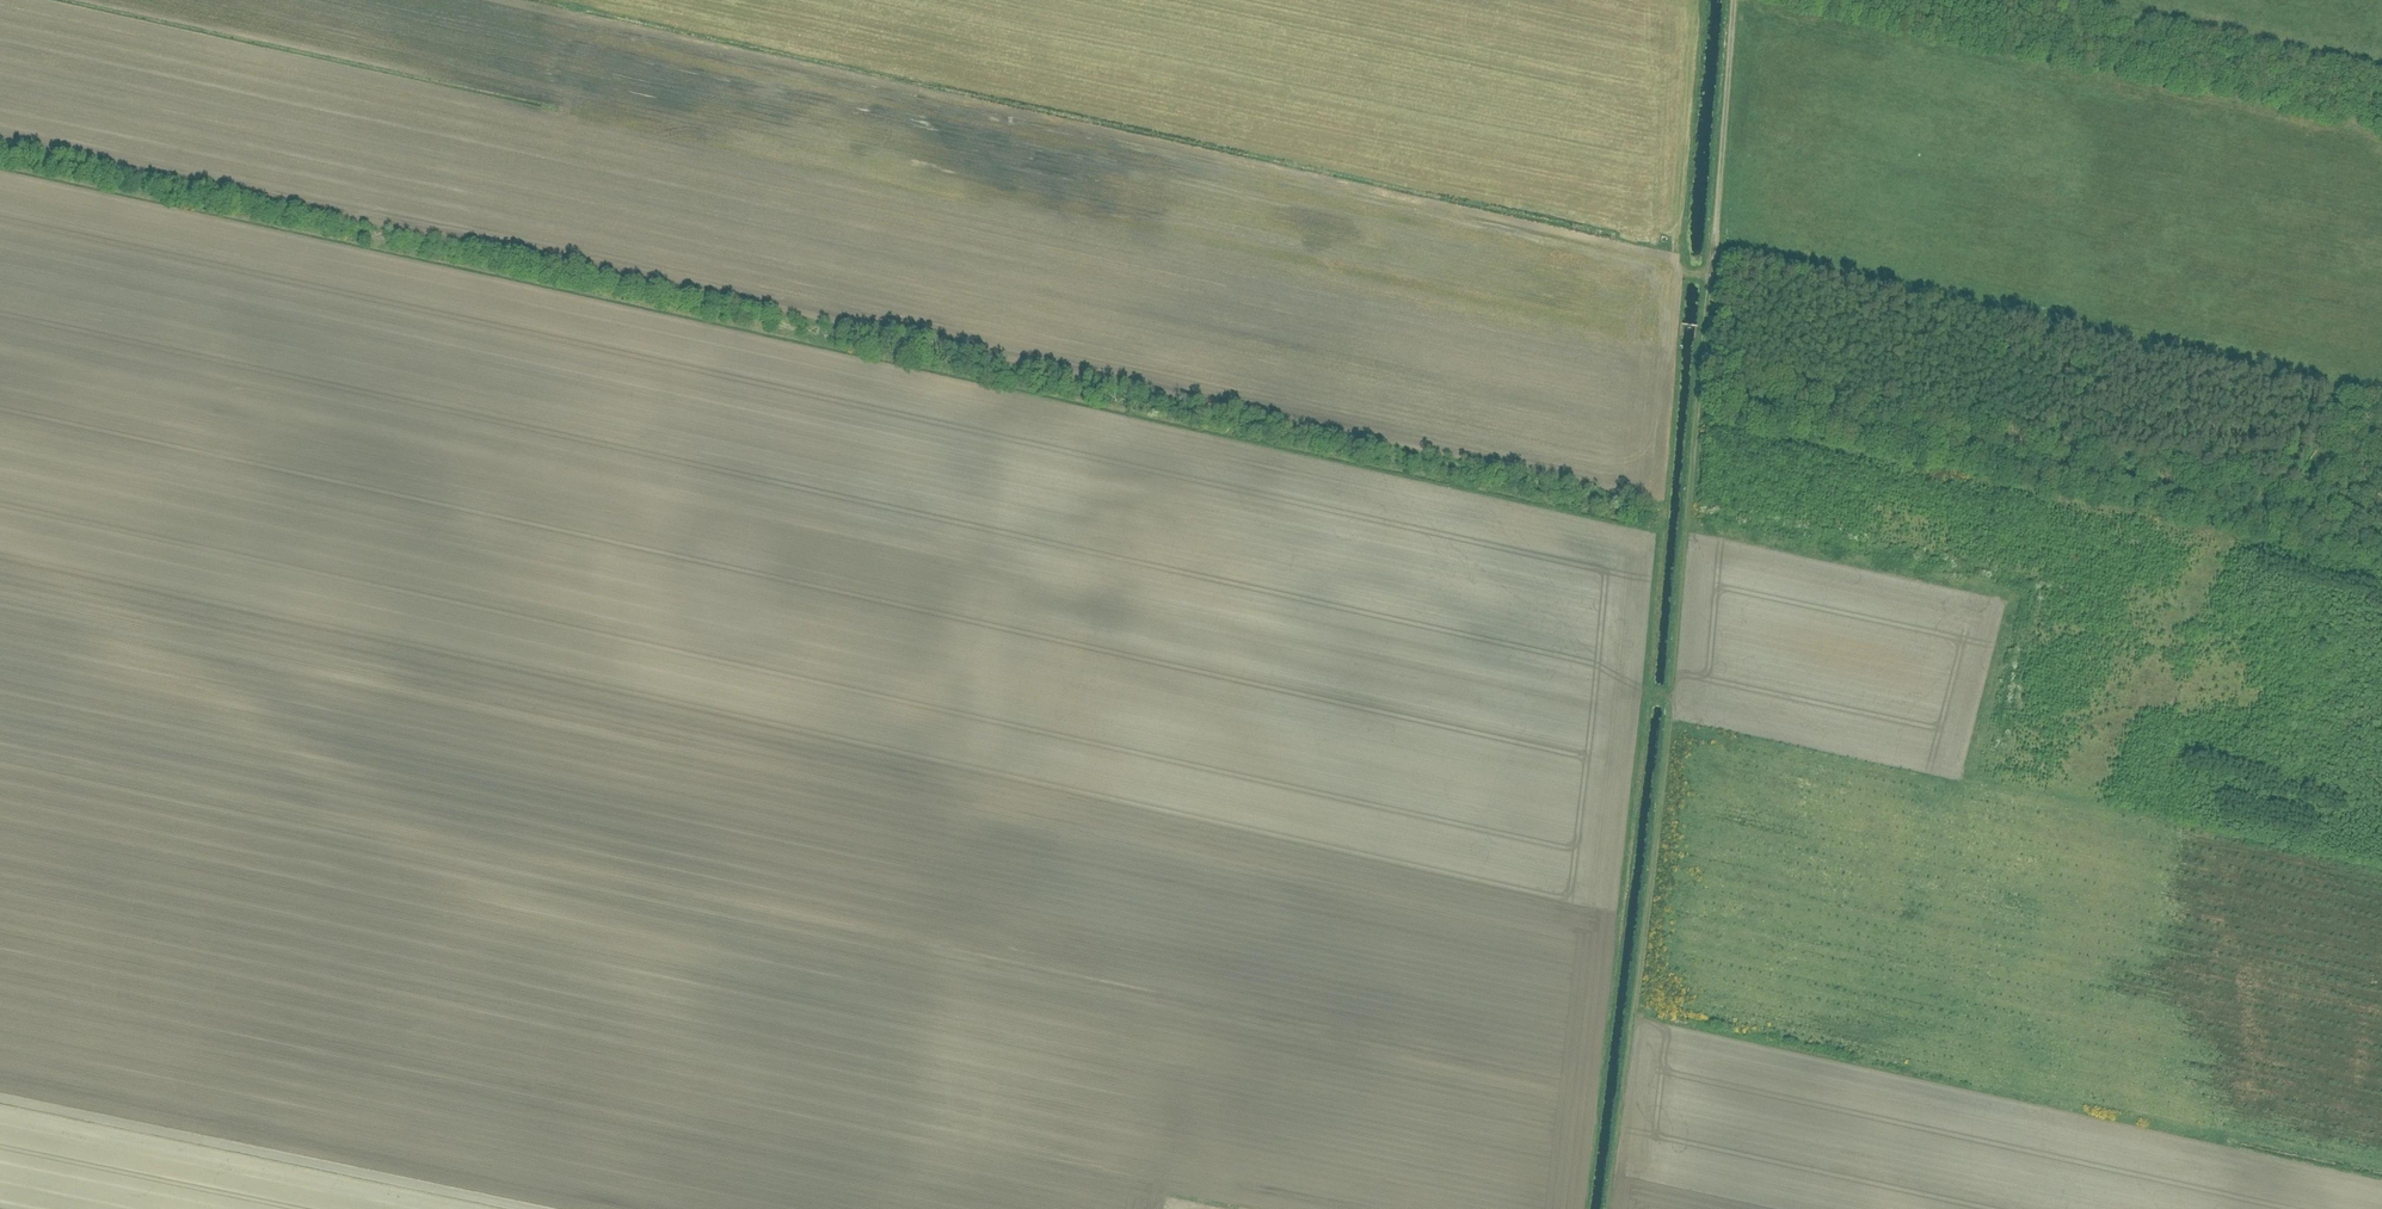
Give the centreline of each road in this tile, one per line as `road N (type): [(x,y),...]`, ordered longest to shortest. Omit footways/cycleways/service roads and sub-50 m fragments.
road 1 (track): [(526,1208),(0,1098)]
road 2 (track): [(1734,0),(1698,394)]

